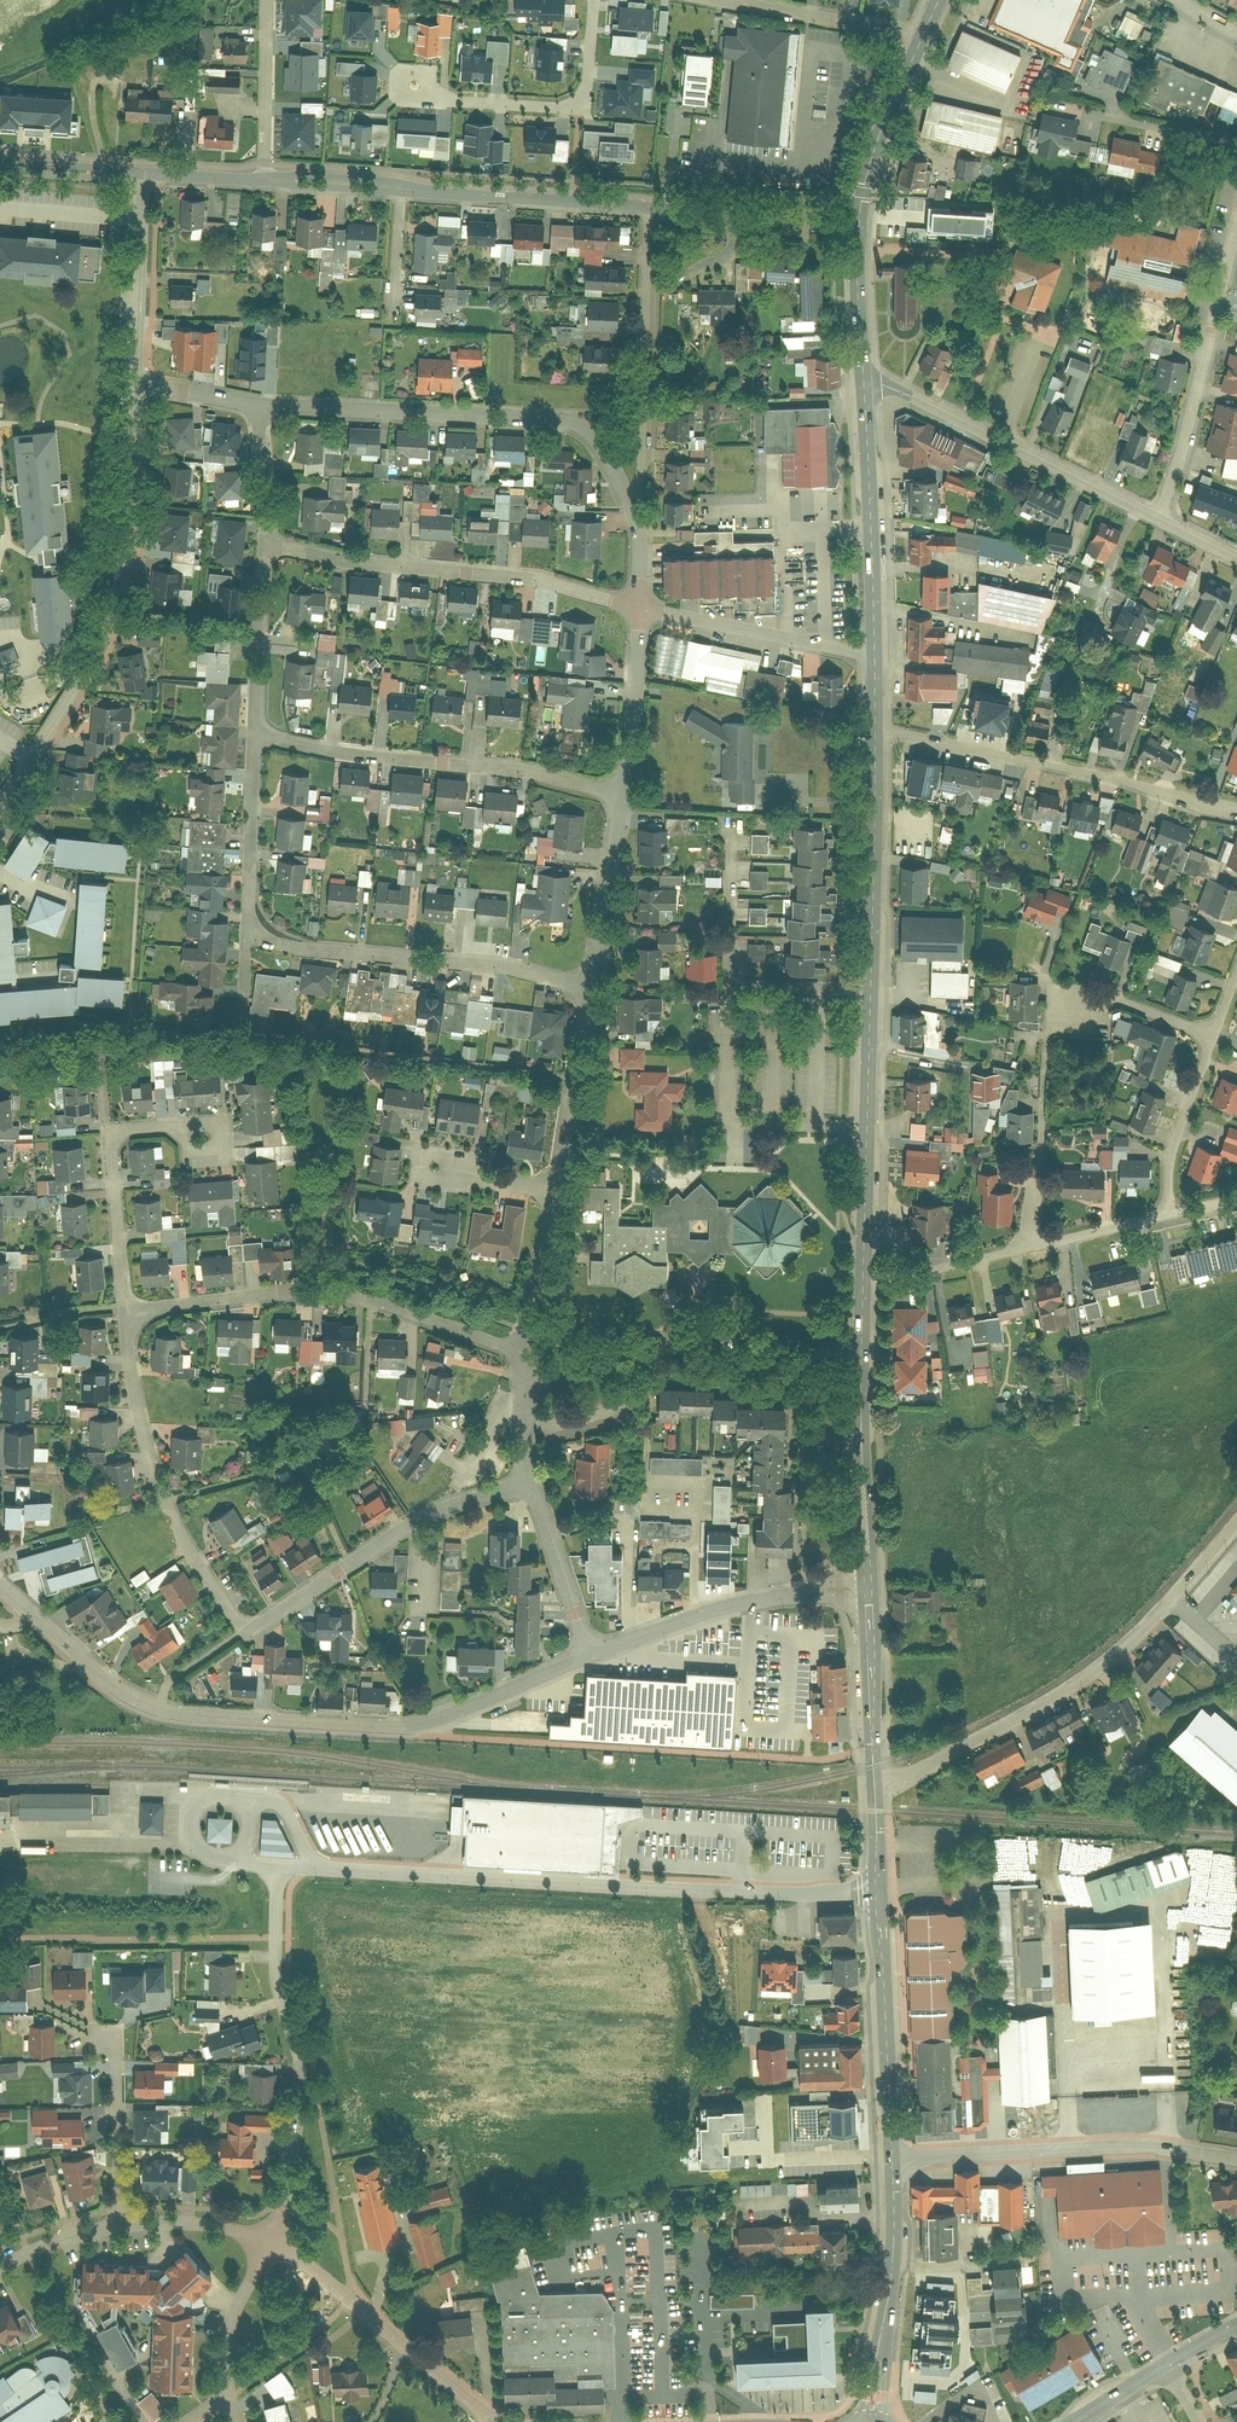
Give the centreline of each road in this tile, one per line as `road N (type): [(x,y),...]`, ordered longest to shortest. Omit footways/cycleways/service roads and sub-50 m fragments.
road 1 (residential): [(880,1912),(665,1920),(277,1890)]
road 2 (secondary): [(863,1278),(875,727)]
road 3 (residential): [(0,803),(112,622),(130,554),(136,380)]
road 4 (residential): [(874,1786),(915,1774),(1019,1718),(1116,1653),(1236,1521)]
road 5 (residential): [(0,1584),(117,1686),(171,1714),(410,1724)]
road 6 (residential): [(525,1345),(328,1291),(124,1300)]
road 7 (residential): [(640,609),(522,576),(342,560),(265,543)]
road 8 (residential): [(621,793),(520,769),(254,737)]
road 9 (residential): [(875,727),(1236,810)]
road 10 (residential): [(124,1300),(148,1456),(219,1599),(257,1620)]
road 11 (residential): [(268,2242),(292,2160),(301,2089),(275,1976),(277,1890)]
road 12 (residential): [(249,918),(262,938),(291,944),(514,968),(590,986)]
road 13 (residential): [(893,2160),(1152,2146),(1236,2156)]
road 14 (residential): [(261,404),(532,417),(590,434)]
road 15 (residential): [(864,383),(926,404),(1163,518)]
road 16 (secondary): [(865,1590),(863,1278)]
road 17 (residential): [(526,1469),(350,1552),(257,1620)]
road 18 (residential): [(1163,518),(1236,226)]
road 19 (residential): [(494,2421),(268,2242)]
road 20 (residential): [(865,1590),(753,1600),(589,1654)]
road 21 (residential): [(277,1890),(0,1880)]
road 22 (residential): [(593,0),(588,77),(582,97),(562,107),(436,99),(416,87)]
road 23 (secondary): [(874,650),(864,383)]
road 24 (secondary): [(871,2419),(894,2248),(893,2160)]
road 25 (residential): [(124,1300),(110,1138),(123,1122),(198,1125)]
road 26 (residential): [(652,208),(400,189)]
road 27 (secondary): [(893,2160),(880,1912)]
road 28 (residential): [(874,650),(640,609)]
road 29 (residential): [(652,208),(645,430)]
road 30 (residential): [(590,986),(553,1191)]
road 31 (residential): [(136,380),(142,174)]
road 32 (residential): [(857,223),(652,208)]
road 33 (residential): [(724,0),(905,31),(919,42)]
road 34 (secondary): [(874,1786),(865,1590)]
road 35 (residential): [(621,793),(590,986)]
road 36 (residential): [(526,1469),(589,1654)]
road 37 (residential): [(265,543),(254,737)]
road 38 (residential): [(589,1654),(410,1724)]
road 39 (secondary): [(857,223),(876,143),(919,42)]
road 40 (residential): [(1167,1212),(1168,1159),(1215,1035)]
road 41 (residential): [(640,609),(621,793)]
road 42 (residential): [(118,2221),(116,2038)]
road 43 (residential): [(264,182),(267,0)]
road 44 (residential): [(254,737),(249,918)]
road 45 (residential): [(863,1278),(874,1282),(1027,1246)]
road 46 (residential): [(268,2242),(231,2325),(228,2395)]
road 47 (secondary): [(864,383),(857,223)]
road 48 (residential): [(1215,1035),(1114,1000),(1064,1005)]
road 49 (residential): [(553,1191),(525,1345)]
road 50 (residential): [(268,2242),(227,2229),(118,2221)]
road 51 (residential): [(1236,144),(1091,117)]
road 52 (residential): [(1027,1246),(1167,1212)]
road 53 (residential): [(142,174),(0,163)]
road 54 (residential): [(261,404),(265,543)]
road 55 (residential): [(400,189),(264,182)]
road 56 (residential): [(1027,1246),(1042,1118)]
road 57 (residential): [(136,380),(261,404)]
road 58 (residential): [(118,2221),(0,2267)]
road 59 (residential): [(400,189),(394,315)]
road 60 (secondary): [(880,1912),(874,1786)]
road 61 (residential): [(525,1345),(517,1396),(526,1469)]
road 62 (residential): [(264,182),(142,174)]

